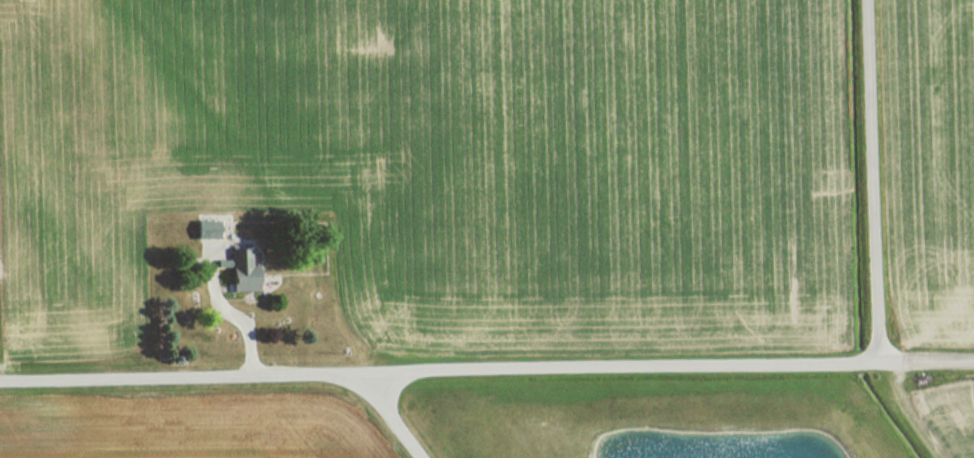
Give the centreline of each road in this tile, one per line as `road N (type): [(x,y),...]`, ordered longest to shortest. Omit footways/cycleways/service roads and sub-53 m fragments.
road 1 (residential): [(0,380),(973,362)]
road 2 (residential): [(879,364),(870,0)]

